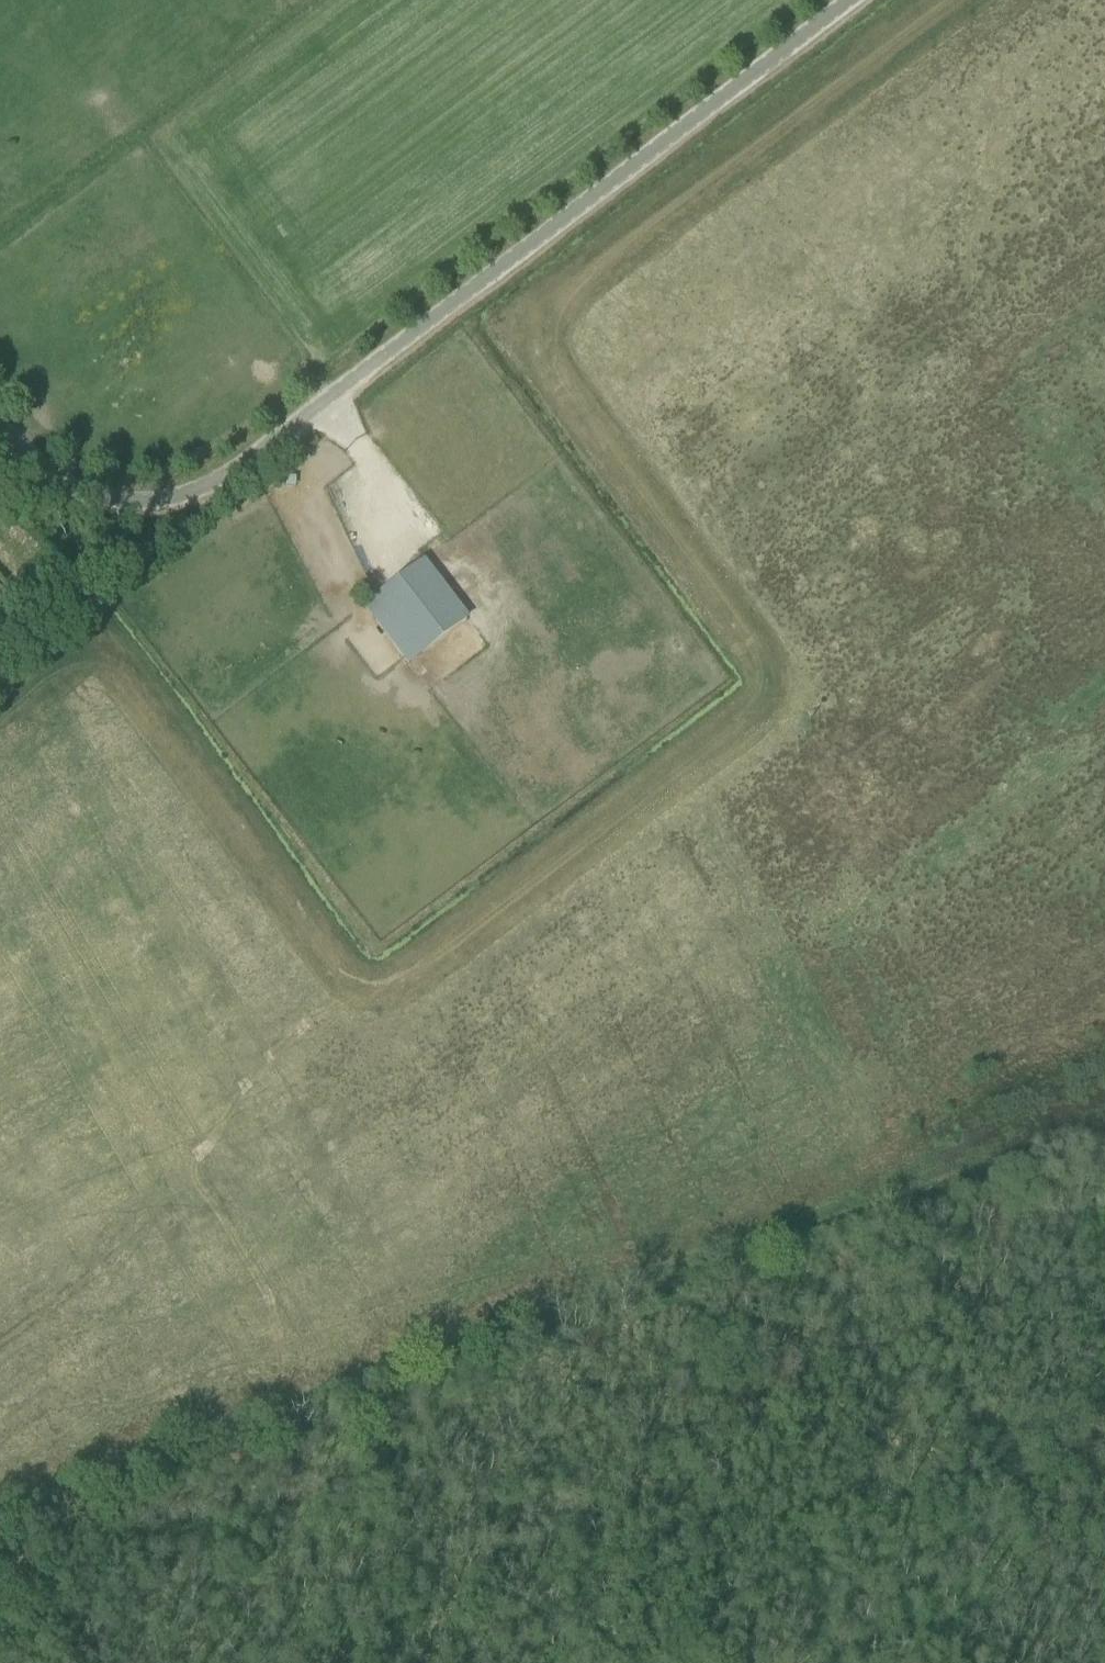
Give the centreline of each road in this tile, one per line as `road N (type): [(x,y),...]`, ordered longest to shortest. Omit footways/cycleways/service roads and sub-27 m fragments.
road 1 (residential): [(850,0),(231,474),(160,499),(100,495),(40,463),(0,426)]

